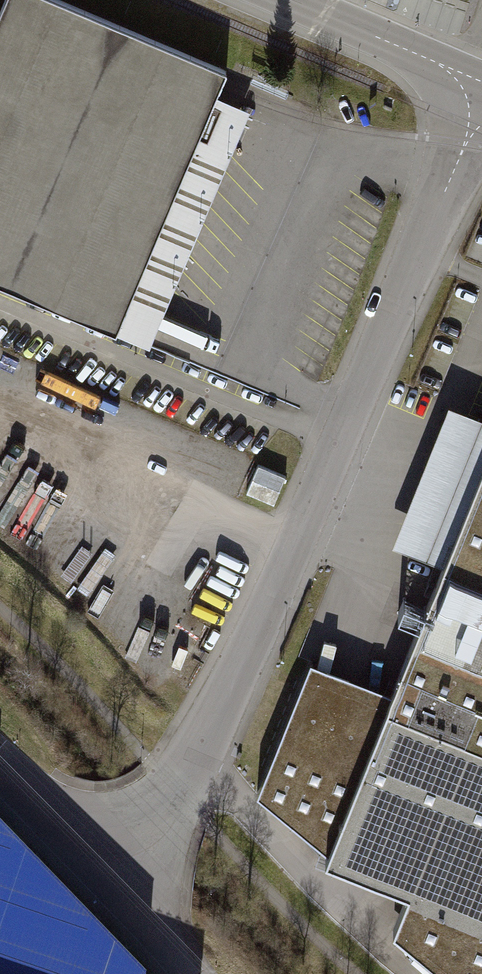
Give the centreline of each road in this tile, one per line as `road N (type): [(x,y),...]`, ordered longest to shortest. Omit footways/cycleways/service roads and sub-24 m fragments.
road 1 (unclassified): [(96,865),(154,817),(195,760),(481,106)]
road 2 (unclassified): [(291,0),(481,83)]
road 3 (unclassified): [(96,865),(0,770)]

